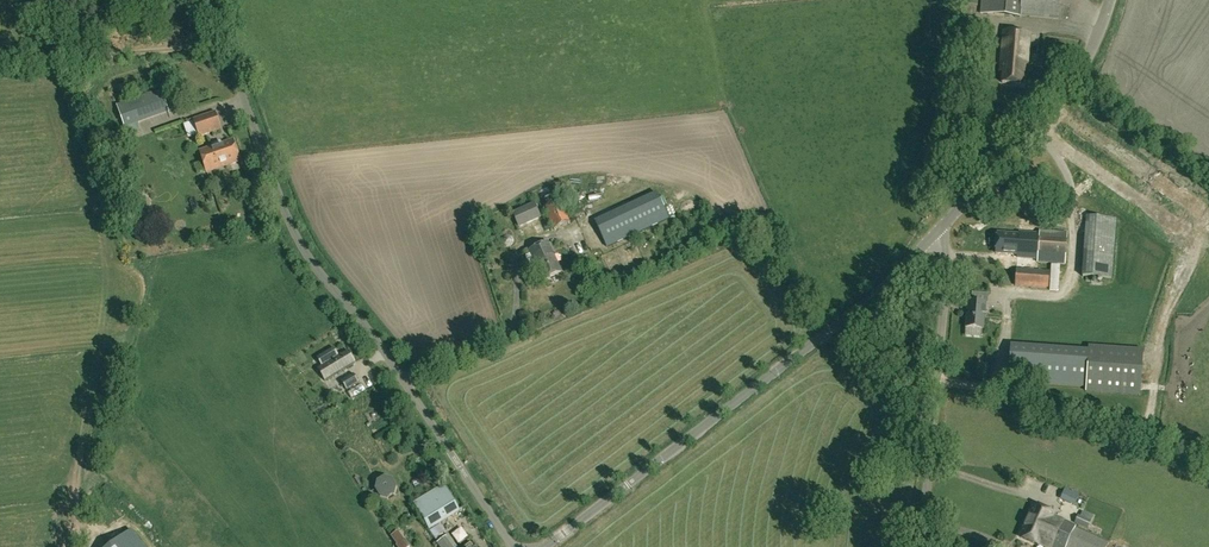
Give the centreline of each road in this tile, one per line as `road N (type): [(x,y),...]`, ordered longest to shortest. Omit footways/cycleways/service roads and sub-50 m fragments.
road 1 (unclassified): [(513,546),(414,394),(303,249),(207,0)]
road 2 (tertiary): [(546,546),(873,296),(936,234)]
road 3 (track): [(822,336),(1208,460)]
road 4 (unclassified): [(924,546),(947,269),(936,234)]
road 5 (tertiary): [(936,234),(1078,73),(1111,0)]

